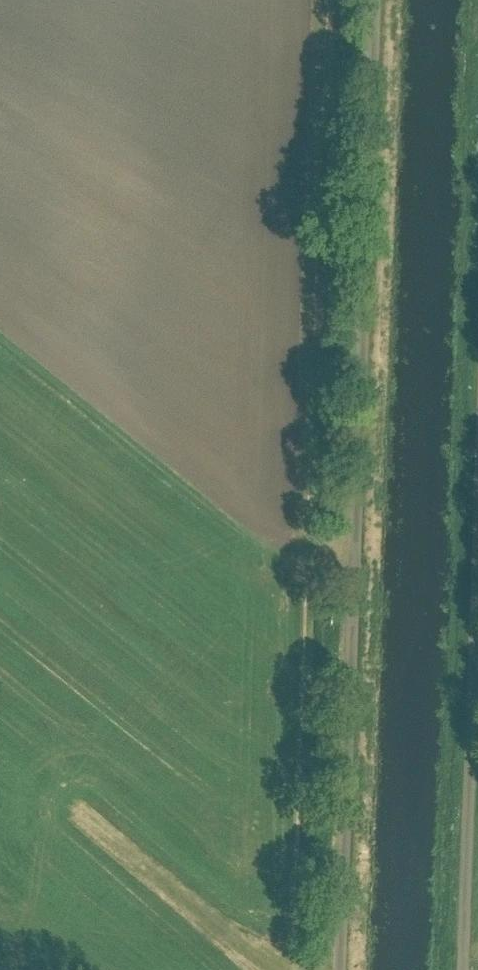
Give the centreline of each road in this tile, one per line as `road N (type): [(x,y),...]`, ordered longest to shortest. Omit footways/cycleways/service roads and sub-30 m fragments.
road 1 (track): [(338,969),(373,0)]
road 2 (unclassified): [(464,969),(477,558)]

